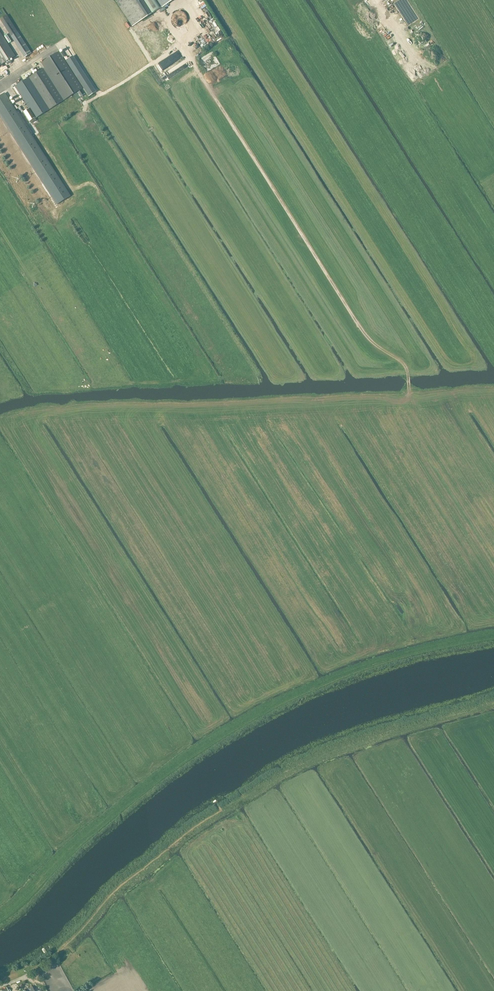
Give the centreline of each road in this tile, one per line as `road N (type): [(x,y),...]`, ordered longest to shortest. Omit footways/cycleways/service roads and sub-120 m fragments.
road 1 (track): [(43,418),(493,391)]
road 2 (track): [(409,396),(406,366),(368,340),(188,55)]
road 3 (track): [(177,842),(113,892),(51,960),(0,987)]

